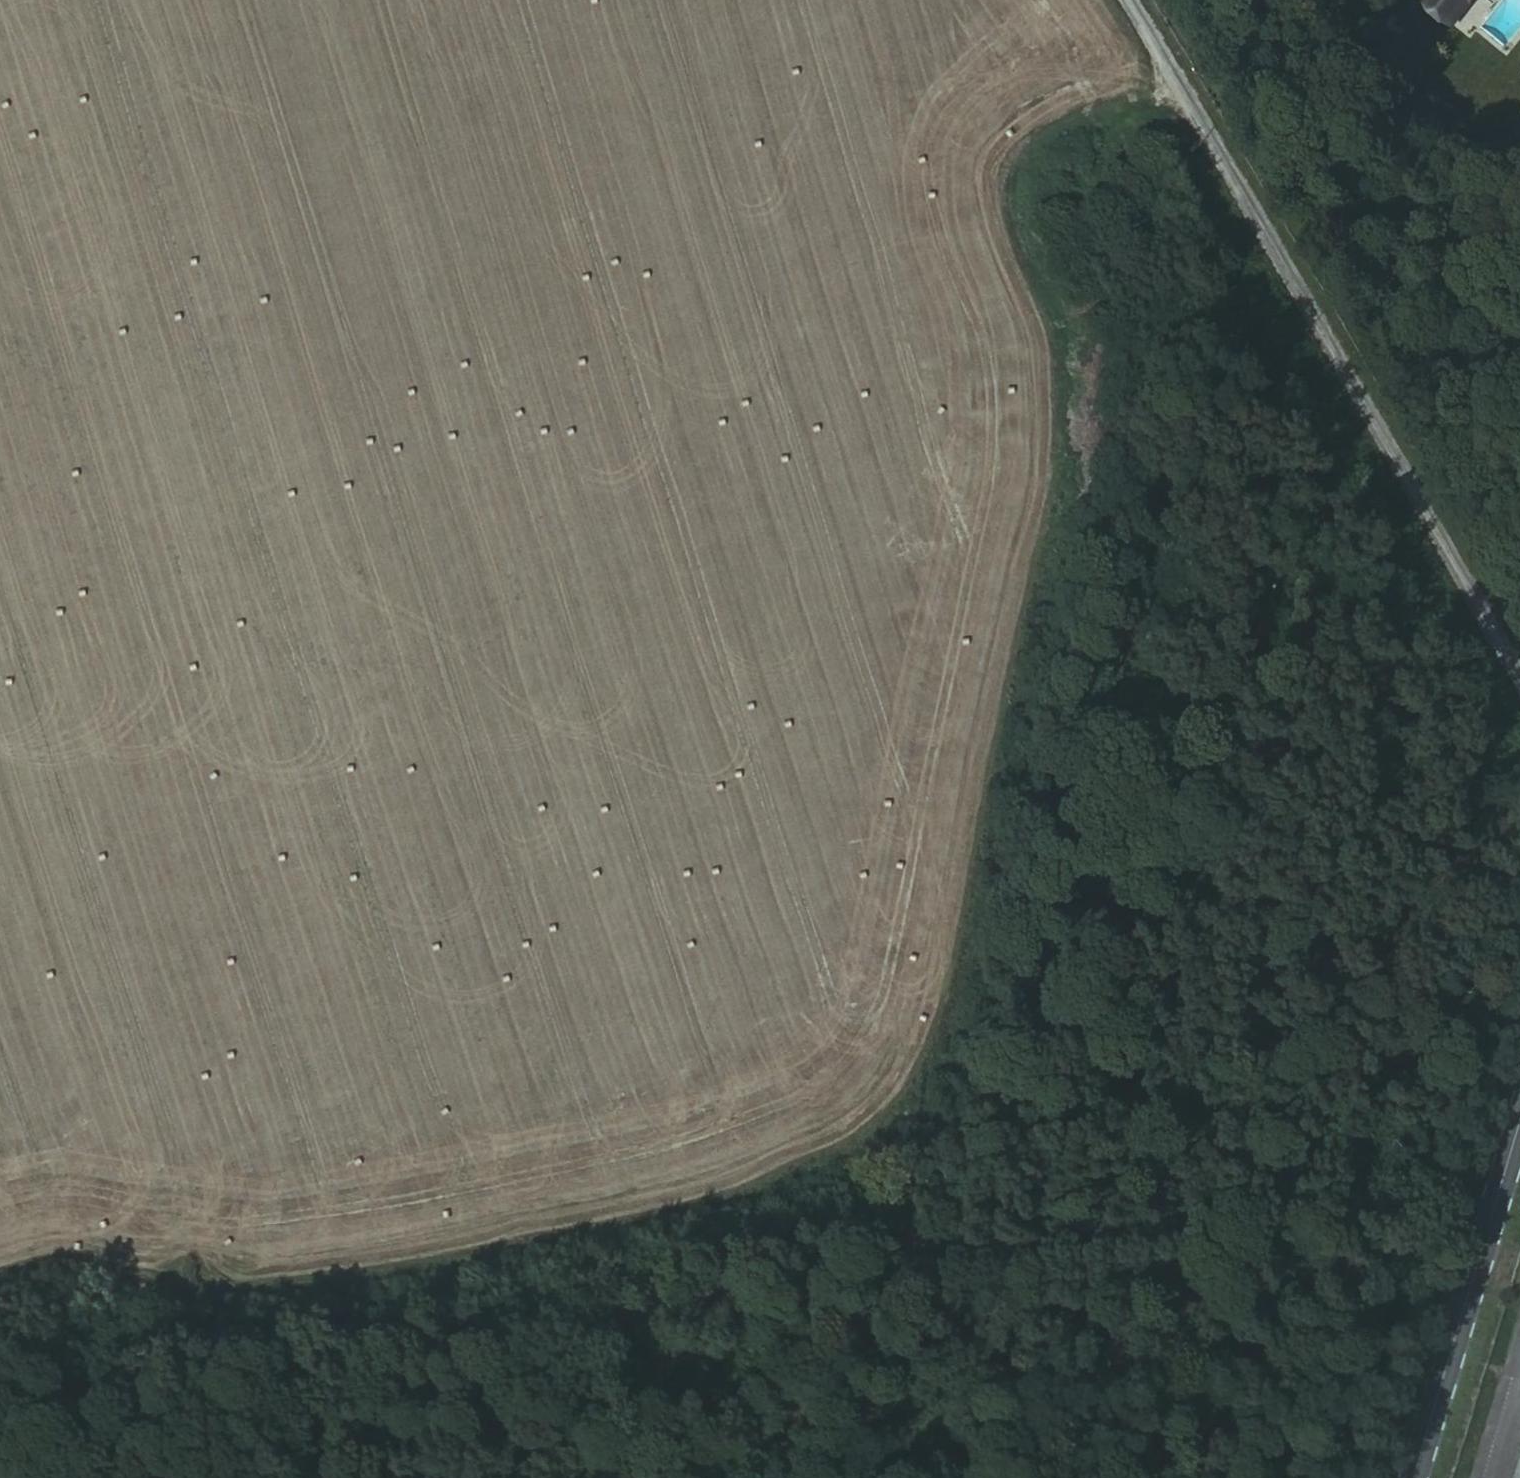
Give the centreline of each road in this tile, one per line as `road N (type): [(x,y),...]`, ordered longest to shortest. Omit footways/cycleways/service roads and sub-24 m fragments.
road 1 (unclassified): [(1519,675),(1121,0)]
road 2 (secondary): [(1415,1477),(1519,1123)]

